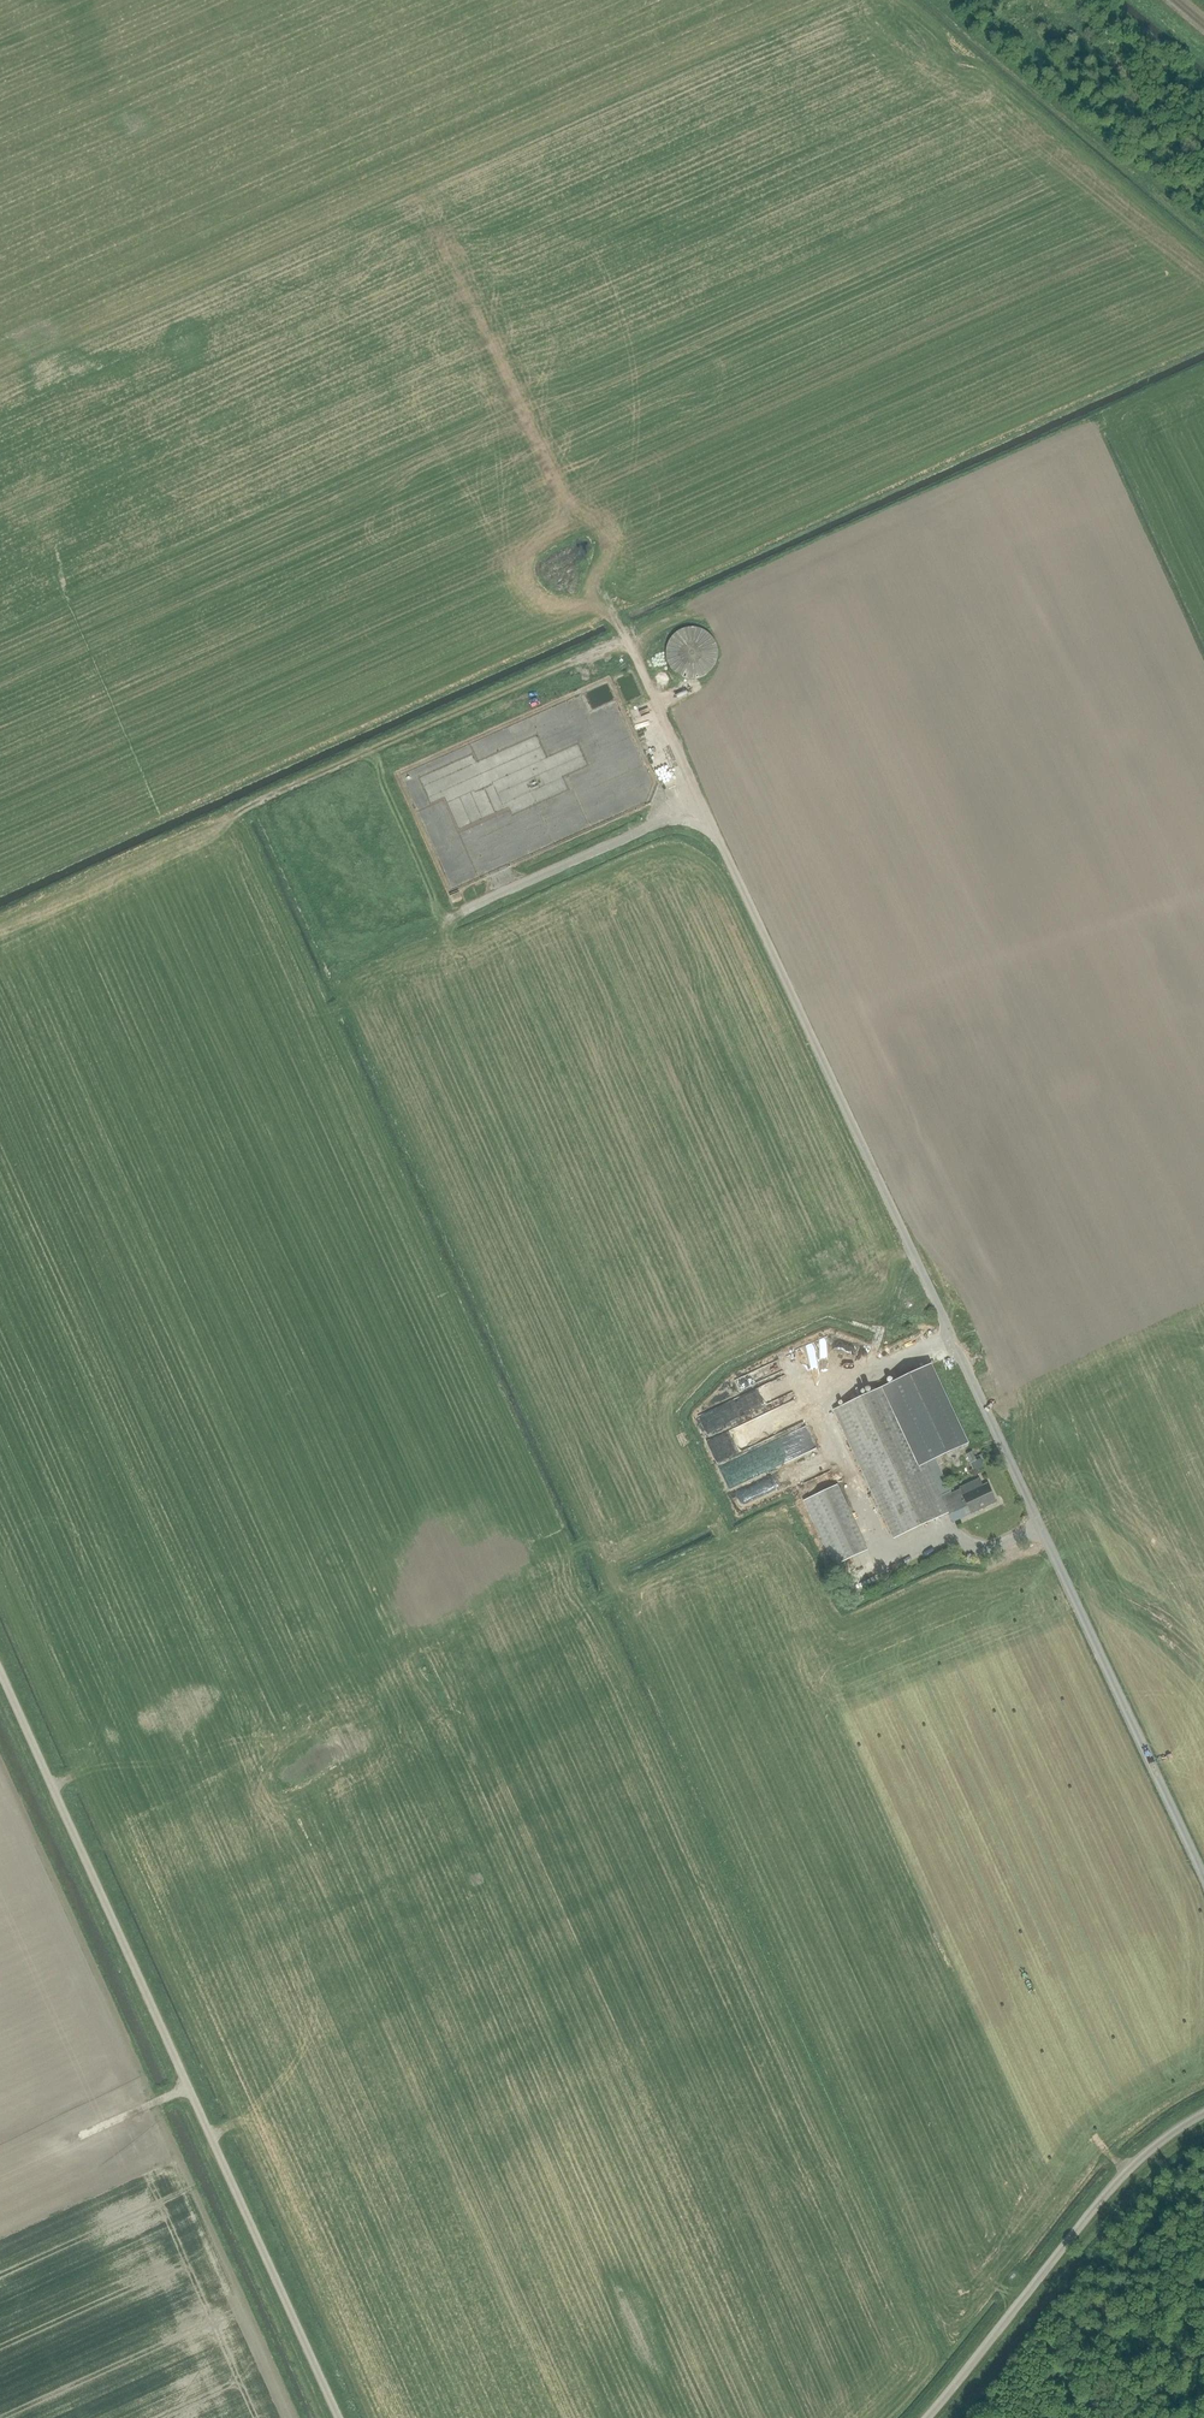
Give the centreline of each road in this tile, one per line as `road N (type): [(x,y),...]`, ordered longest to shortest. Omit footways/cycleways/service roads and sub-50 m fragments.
road 1 (unclassified): [(1203,1880),(703,805)]
road 2 (unclassified): [(336,2417),(0,1677)]
road 3 (unclassified): [(926,2417),(1125,2170),(1203,2115)]
road 4 (unclassified): [(462,913),(703,805)]

